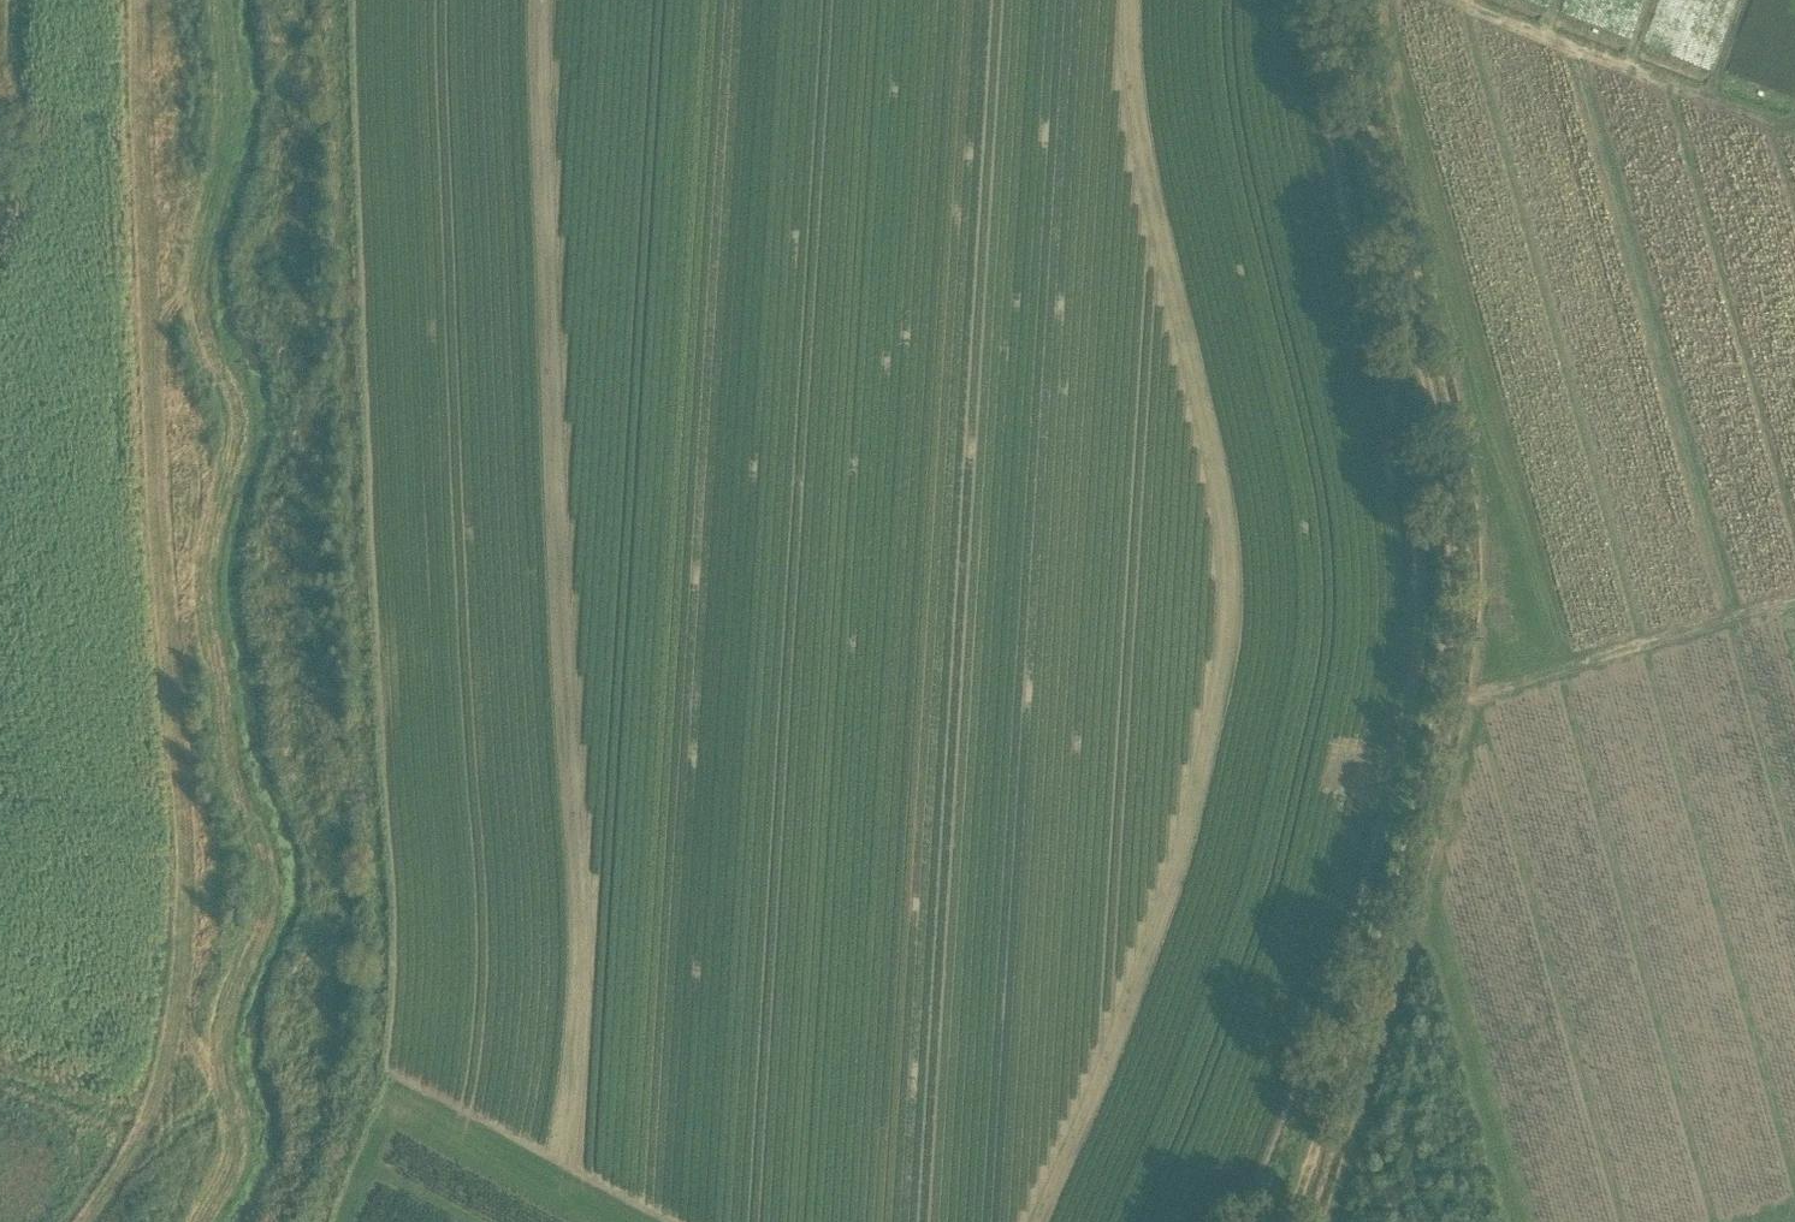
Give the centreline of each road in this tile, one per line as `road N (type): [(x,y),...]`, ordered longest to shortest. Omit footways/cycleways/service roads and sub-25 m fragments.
road 1 (track): [(1291,1221),(1420,836),(1457,628),(1447,410),(1397,249),(1361,60),(1360,0)]

